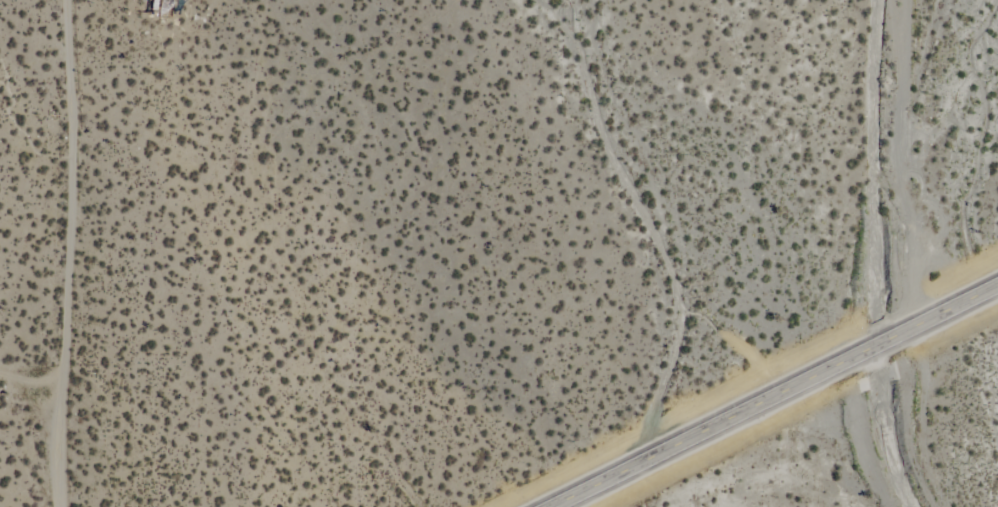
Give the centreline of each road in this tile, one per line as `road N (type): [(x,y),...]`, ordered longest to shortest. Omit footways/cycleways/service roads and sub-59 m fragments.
road 1 (trunk): [(997,282),(547,506)]
road 2 (residential): [(918,322),(925,0)]

